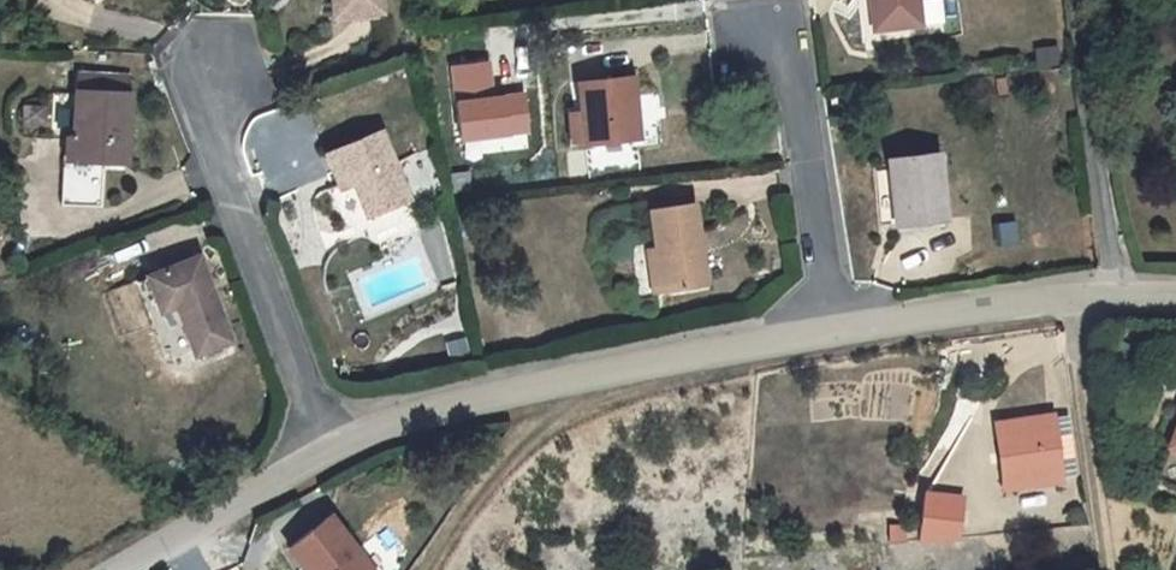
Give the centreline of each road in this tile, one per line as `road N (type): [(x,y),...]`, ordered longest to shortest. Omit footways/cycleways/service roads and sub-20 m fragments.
road 1 (residential): [(330,454),(440,408),(828,327)]
road 2 (residential): [(330,454),(196,83)]
road 3 (residential): [(828,327),(785,33)]
road 4 (residential): [(1119,293),(1098,199),(1074,0)]
road 5 (residential): [(828,327),(1119,293)]
road 6 (track): [(1070,297),(1111,569)]
road 7 (track): [(573,377),(428,569)]
road 8 (residential): [(125,569),(330,454)]

